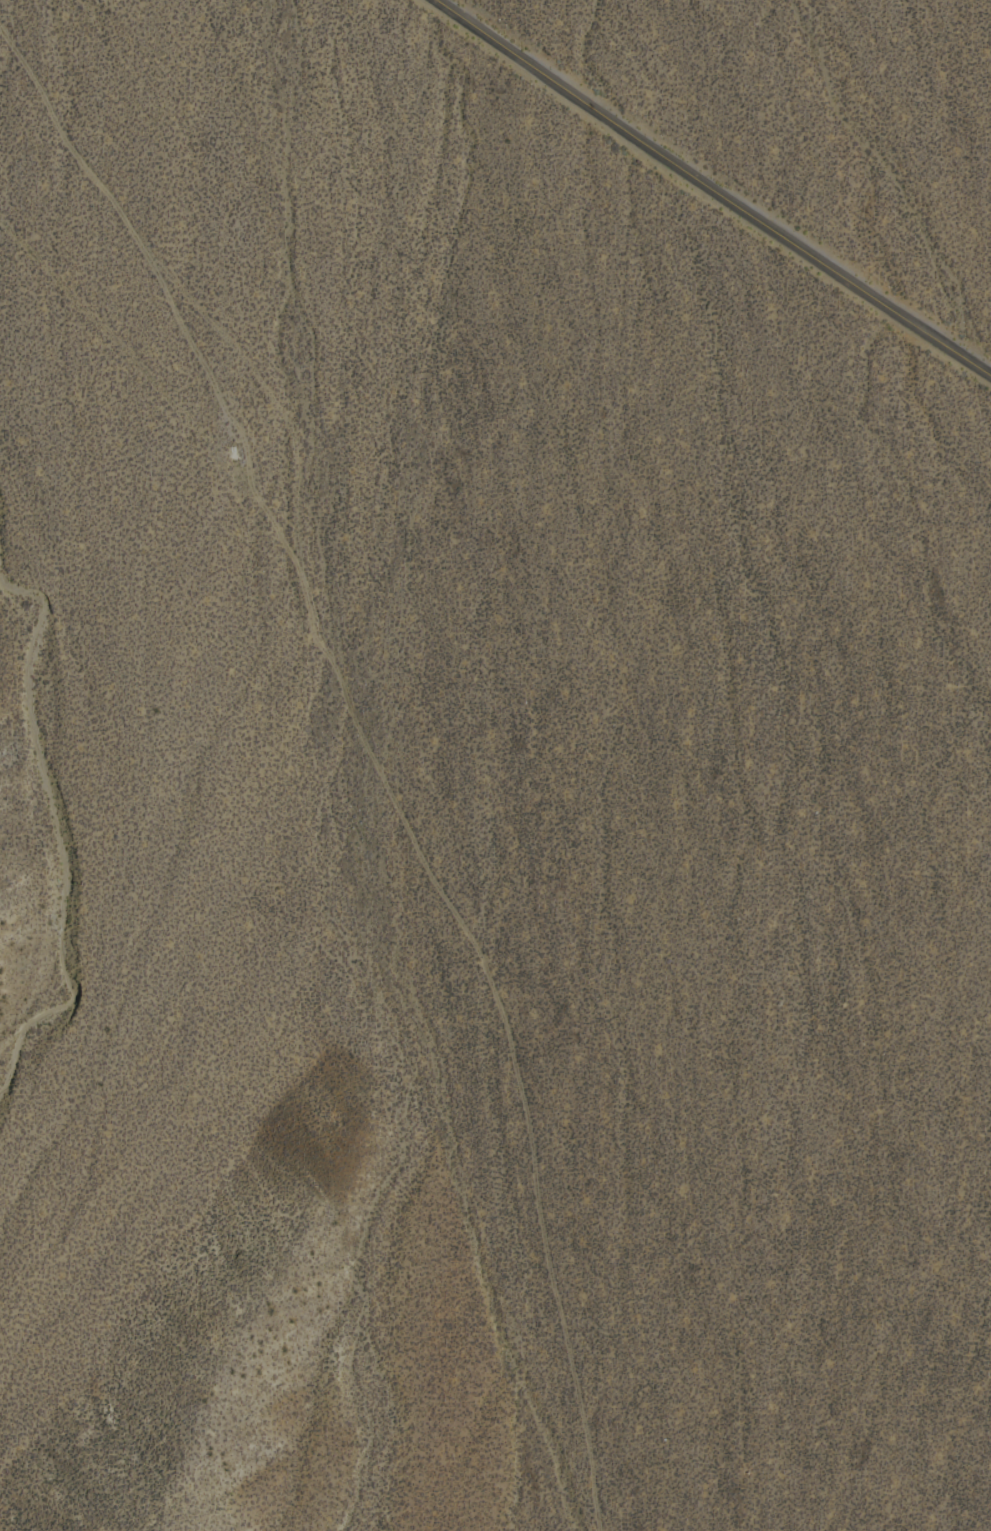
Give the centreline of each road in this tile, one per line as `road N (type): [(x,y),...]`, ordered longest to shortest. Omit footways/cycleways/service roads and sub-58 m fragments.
road 1 (track): [(604,1530),(527,1081),(494,982),(384,779),(315,611),(302,561),(291,425),(90,175),(0,27)]
road 2 (tertiary): [(990,374),(436,0)]

